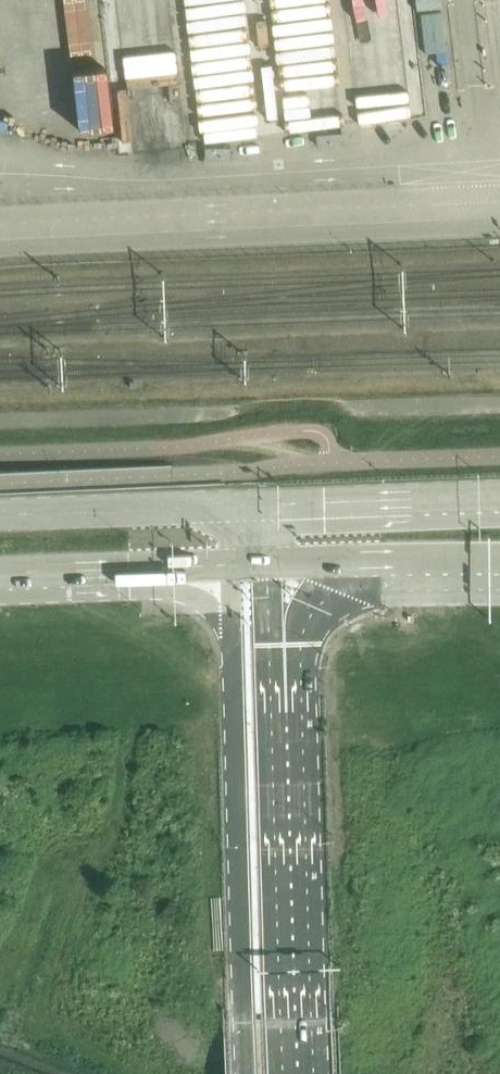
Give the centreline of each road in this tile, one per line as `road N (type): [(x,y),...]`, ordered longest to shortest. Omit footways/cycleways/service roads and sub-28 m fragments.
road 1 (tertiary): [(298,1073),(286,563)]
road 2 (tertiary): [(223,566),(245,1073)]
road 3 (secondary): [(253,507),(0,517)]
road 4 (secondary): [(499,501),(253,507)]
road 5 (secondary): [(0,581),(223,566)]
road 6 (secondary): [(286,563),(499,560)]

